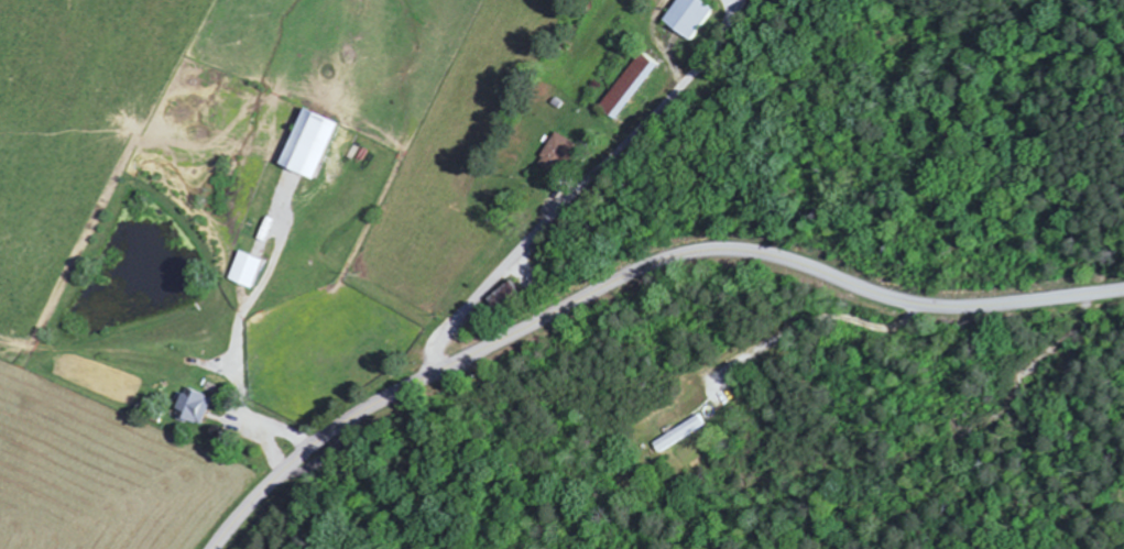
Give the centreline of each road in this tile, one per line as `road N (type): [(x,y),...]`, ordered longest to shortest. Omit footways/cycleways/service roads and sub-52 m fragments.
road 1 (secondary): [(214,548),(287,469),(385,400),(677,262),(744,254),(785,261),(943,309),(1123,290)]
road 2 (residential): [(435,376),(437,339),(602,157),(700,73),(736,0)]

